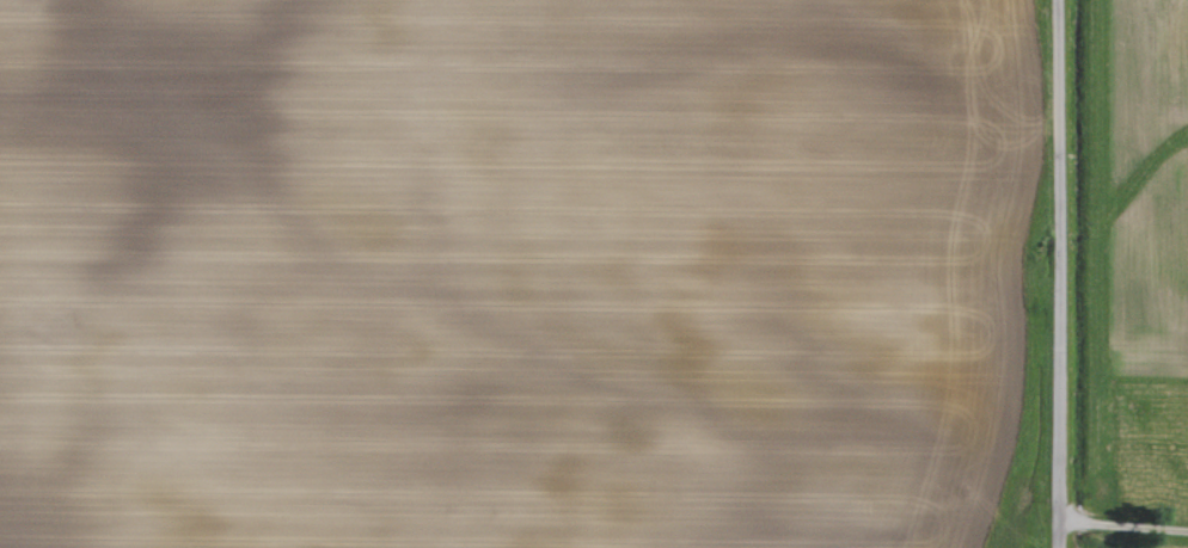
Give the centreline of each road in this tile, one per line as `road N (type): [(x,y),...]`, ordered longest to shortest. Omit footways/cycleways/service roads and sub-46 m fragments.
road 1 (residential): [(1059,547),(1057,0)]

